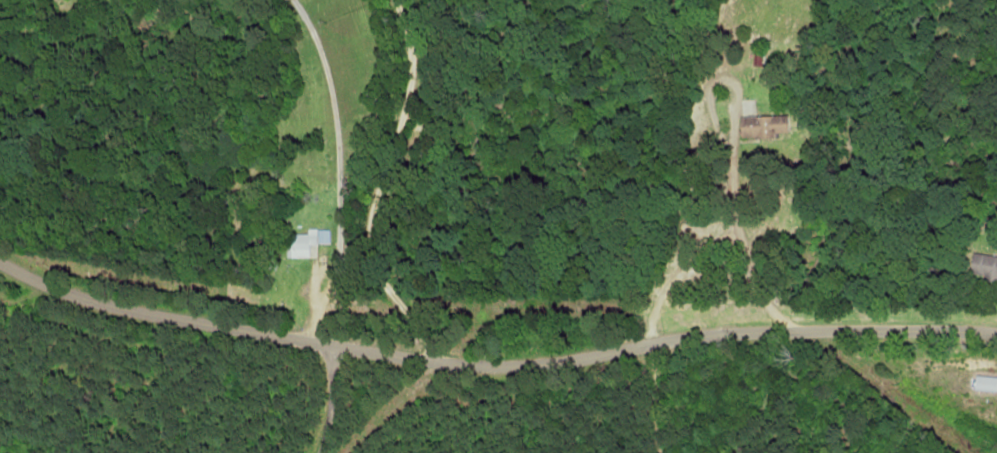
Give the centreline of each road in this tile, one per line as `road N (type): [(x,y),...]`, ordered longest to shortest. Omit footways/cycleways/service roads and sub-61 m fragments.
road 1 (tertiary): [(0,260),(247,327),(537,362),(661,339),(996,337)]

